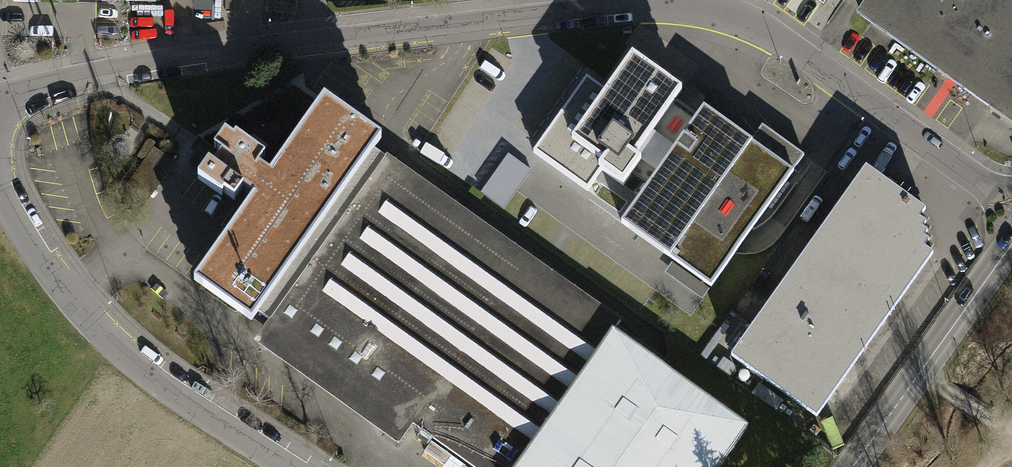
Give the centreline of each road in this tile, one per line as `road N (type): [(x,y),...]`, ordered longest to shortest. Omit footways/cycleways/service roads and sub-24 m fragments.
road 1 (unclassified): [(0,101),(104,73),(233,54),(582,11),(704,6),(745,20),(977,179)]
road 2 (unclassified): [(0,198),(58,283),(119,350),(192,410),(285,466)]
road 3 (secondary): [(1011,241),(853,466)]

